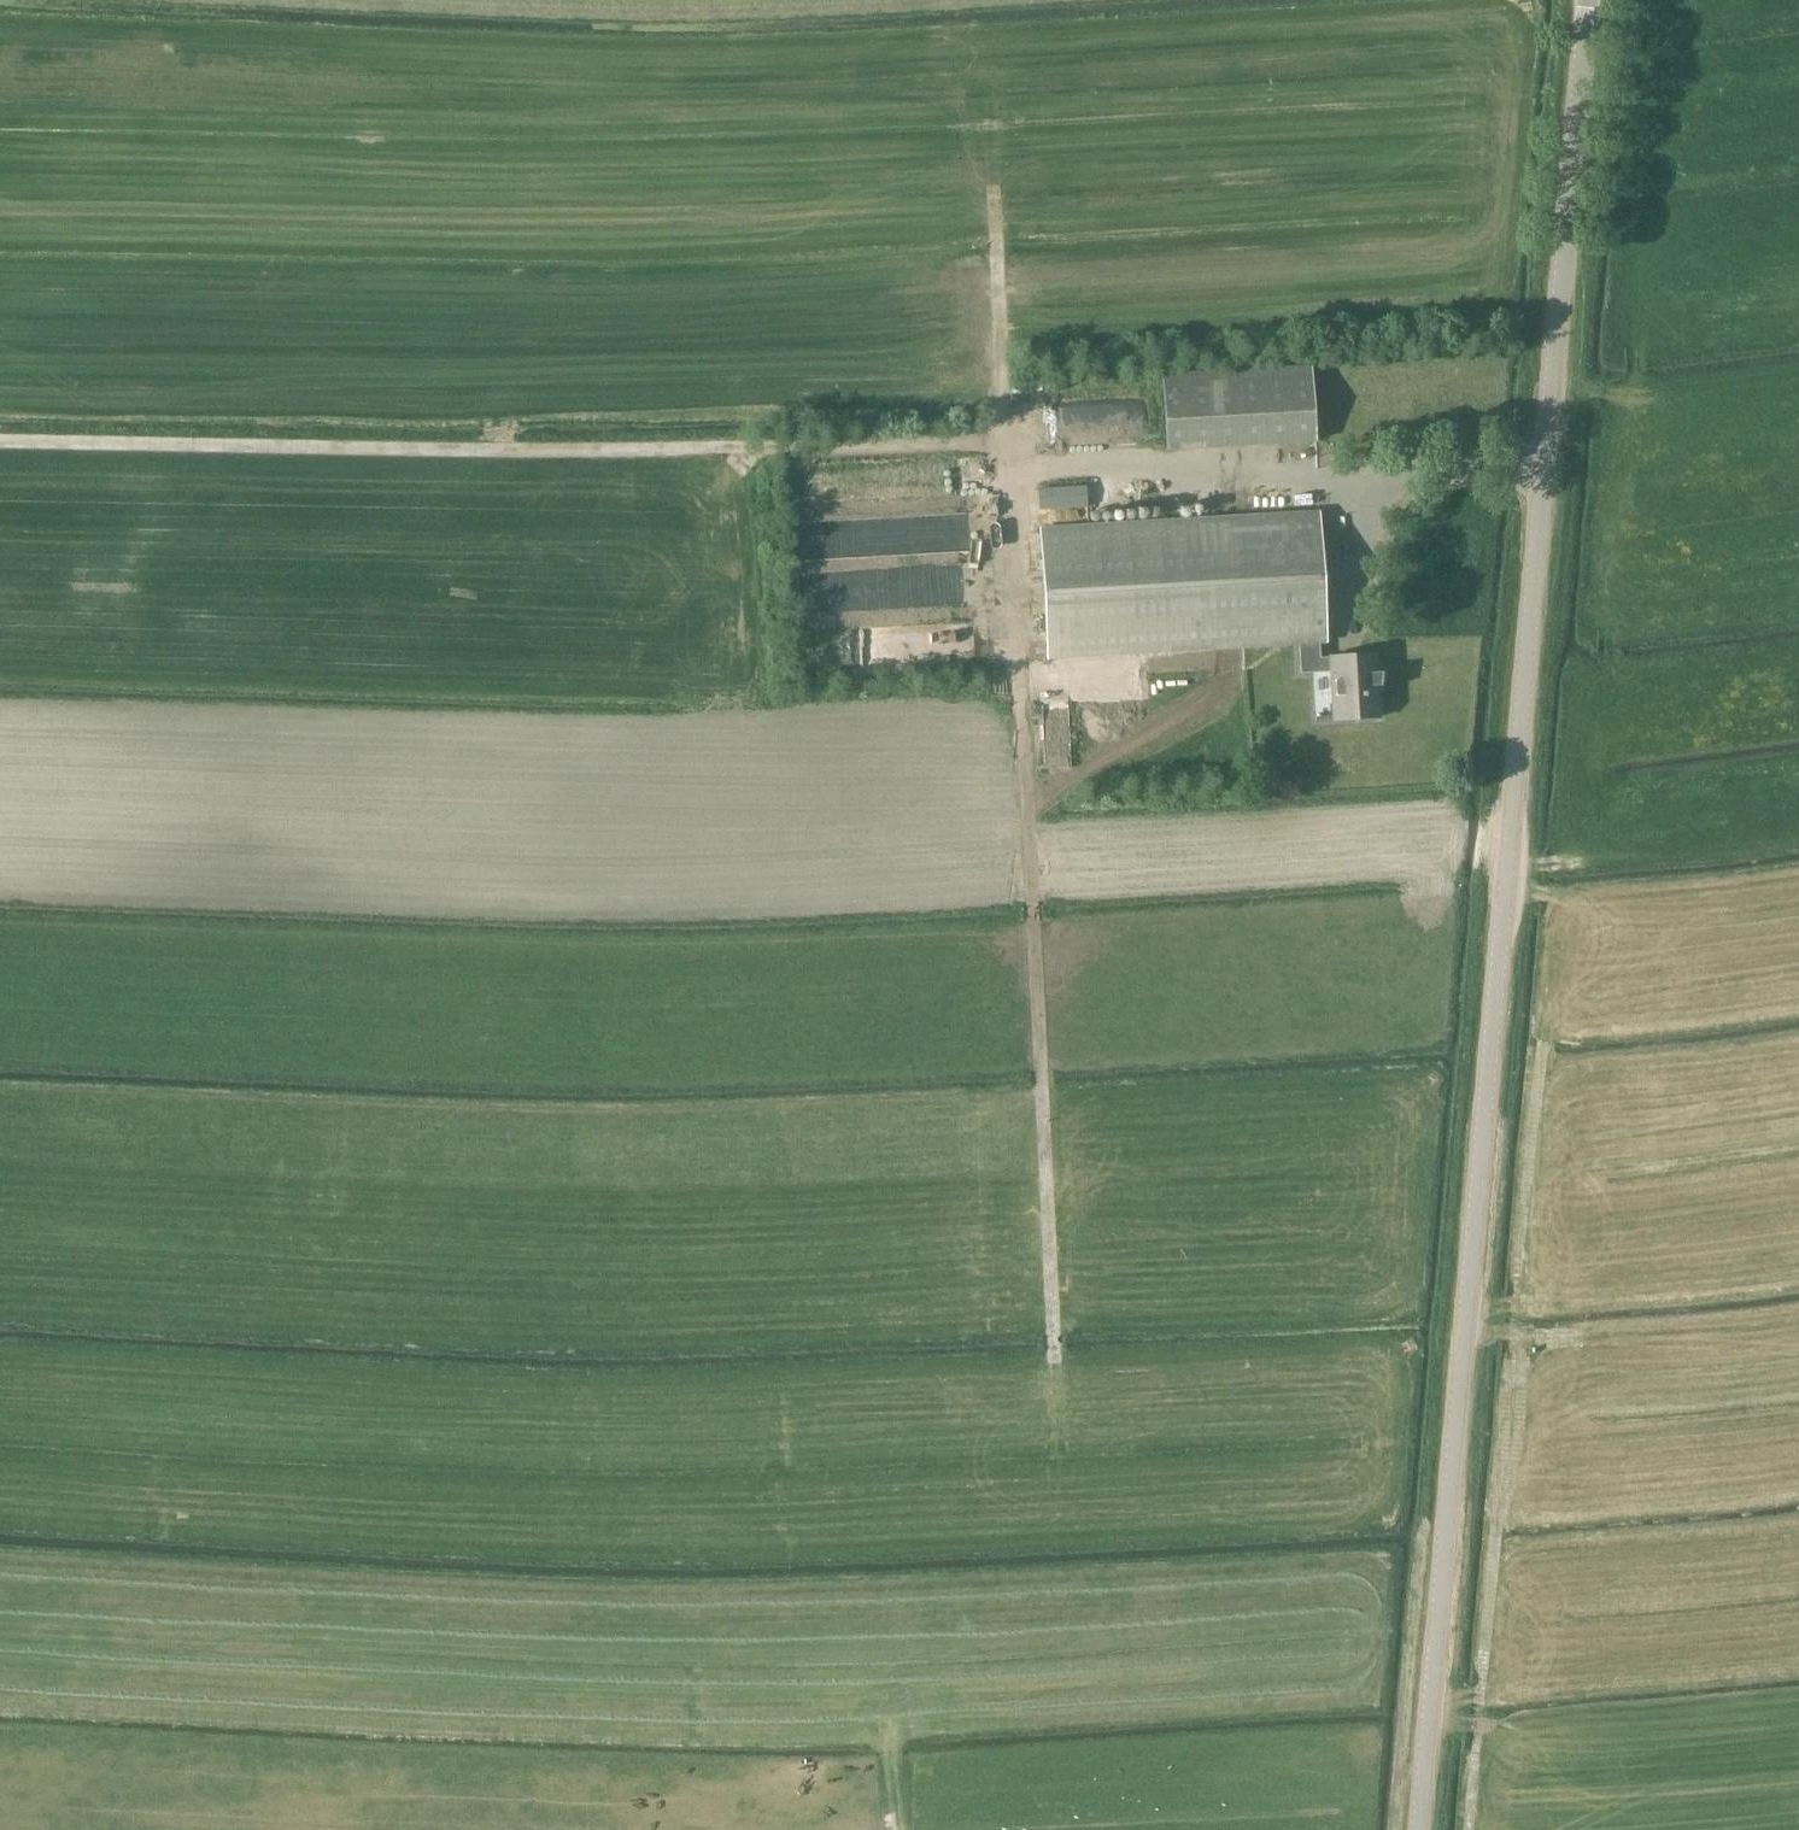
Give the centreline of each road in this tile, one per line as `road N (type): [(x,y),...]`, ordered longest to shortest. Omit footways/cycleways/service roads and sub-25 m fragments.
road 1 (unclassified): [(1418,1829),(1588,0)]
road 2 (track): [(1009,443),(0,438)]

